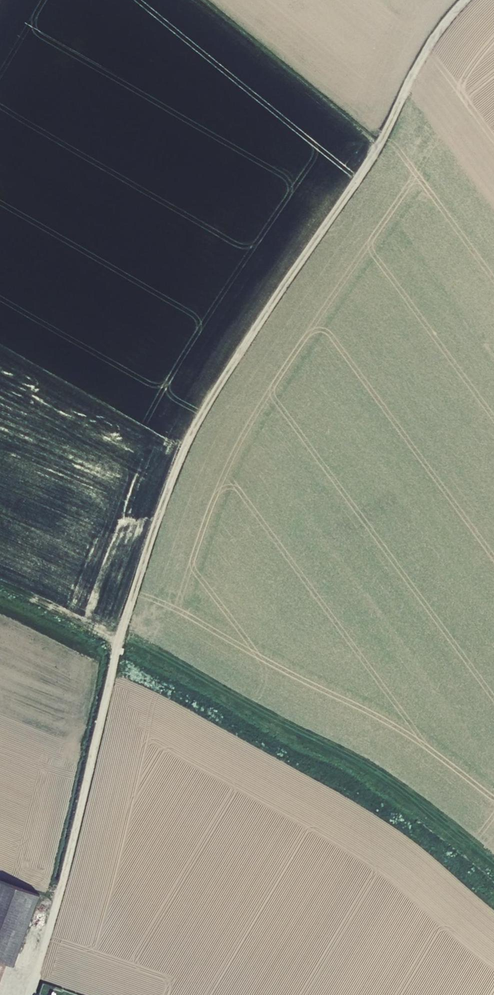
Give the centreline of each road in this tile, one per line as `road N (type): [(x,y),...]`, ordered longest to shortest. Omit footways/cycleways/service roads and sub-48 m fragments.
road 1 (track): [(466,0),(420,60),(361,175),(192,427),(120,641)]
road 2 (unclassified): [(120,641),(29,994)]
road 3 (track): [(376,150),(203,0)]
road 4 (track): [(0,590),(120,641)]

